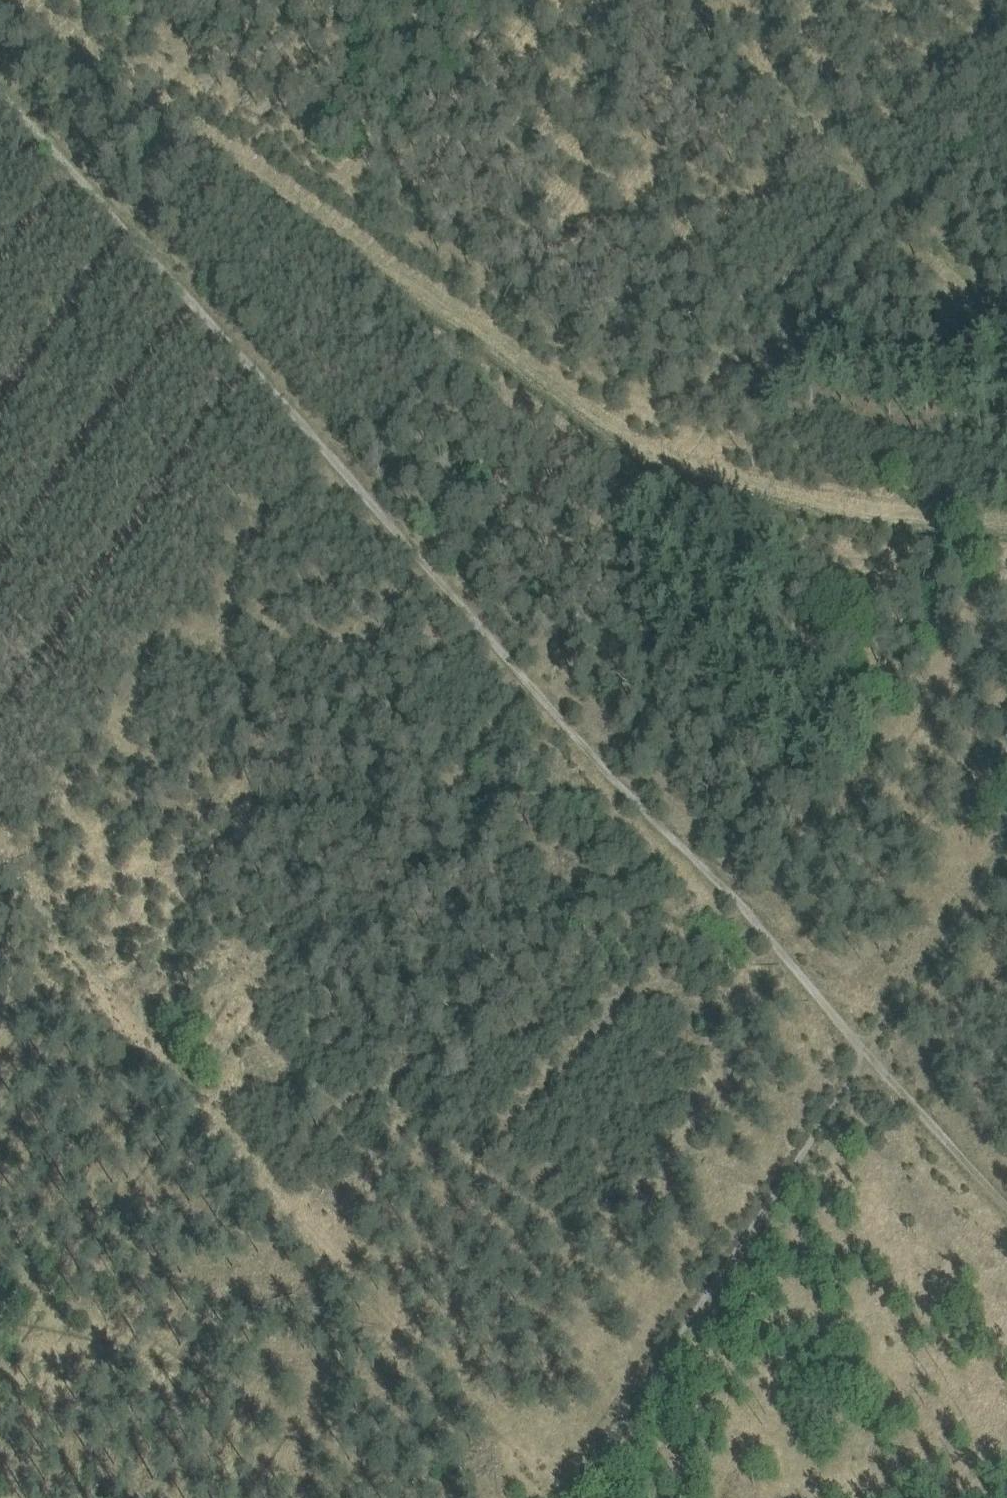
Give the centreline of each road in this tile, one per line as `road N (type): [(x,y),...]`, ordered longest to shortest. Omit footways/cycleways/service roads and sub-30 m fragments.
road 1 (track): [(0,88),(1006,1210)]
road 2 (track): [(568,1497),(867,1055)]

